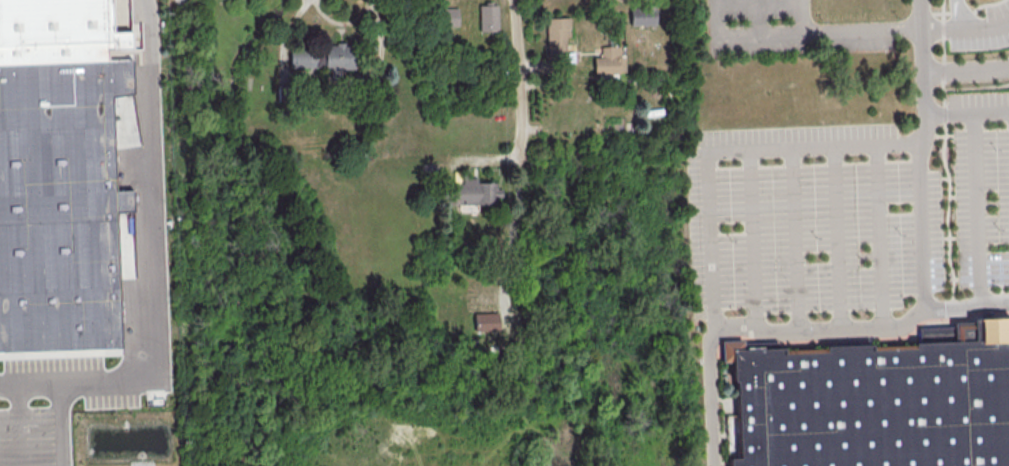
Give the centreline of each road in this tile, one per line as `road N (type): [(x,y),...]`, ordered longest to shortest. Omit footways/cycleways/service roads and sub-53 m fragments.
road 1 (residential): [(523,161),(514,0)]

